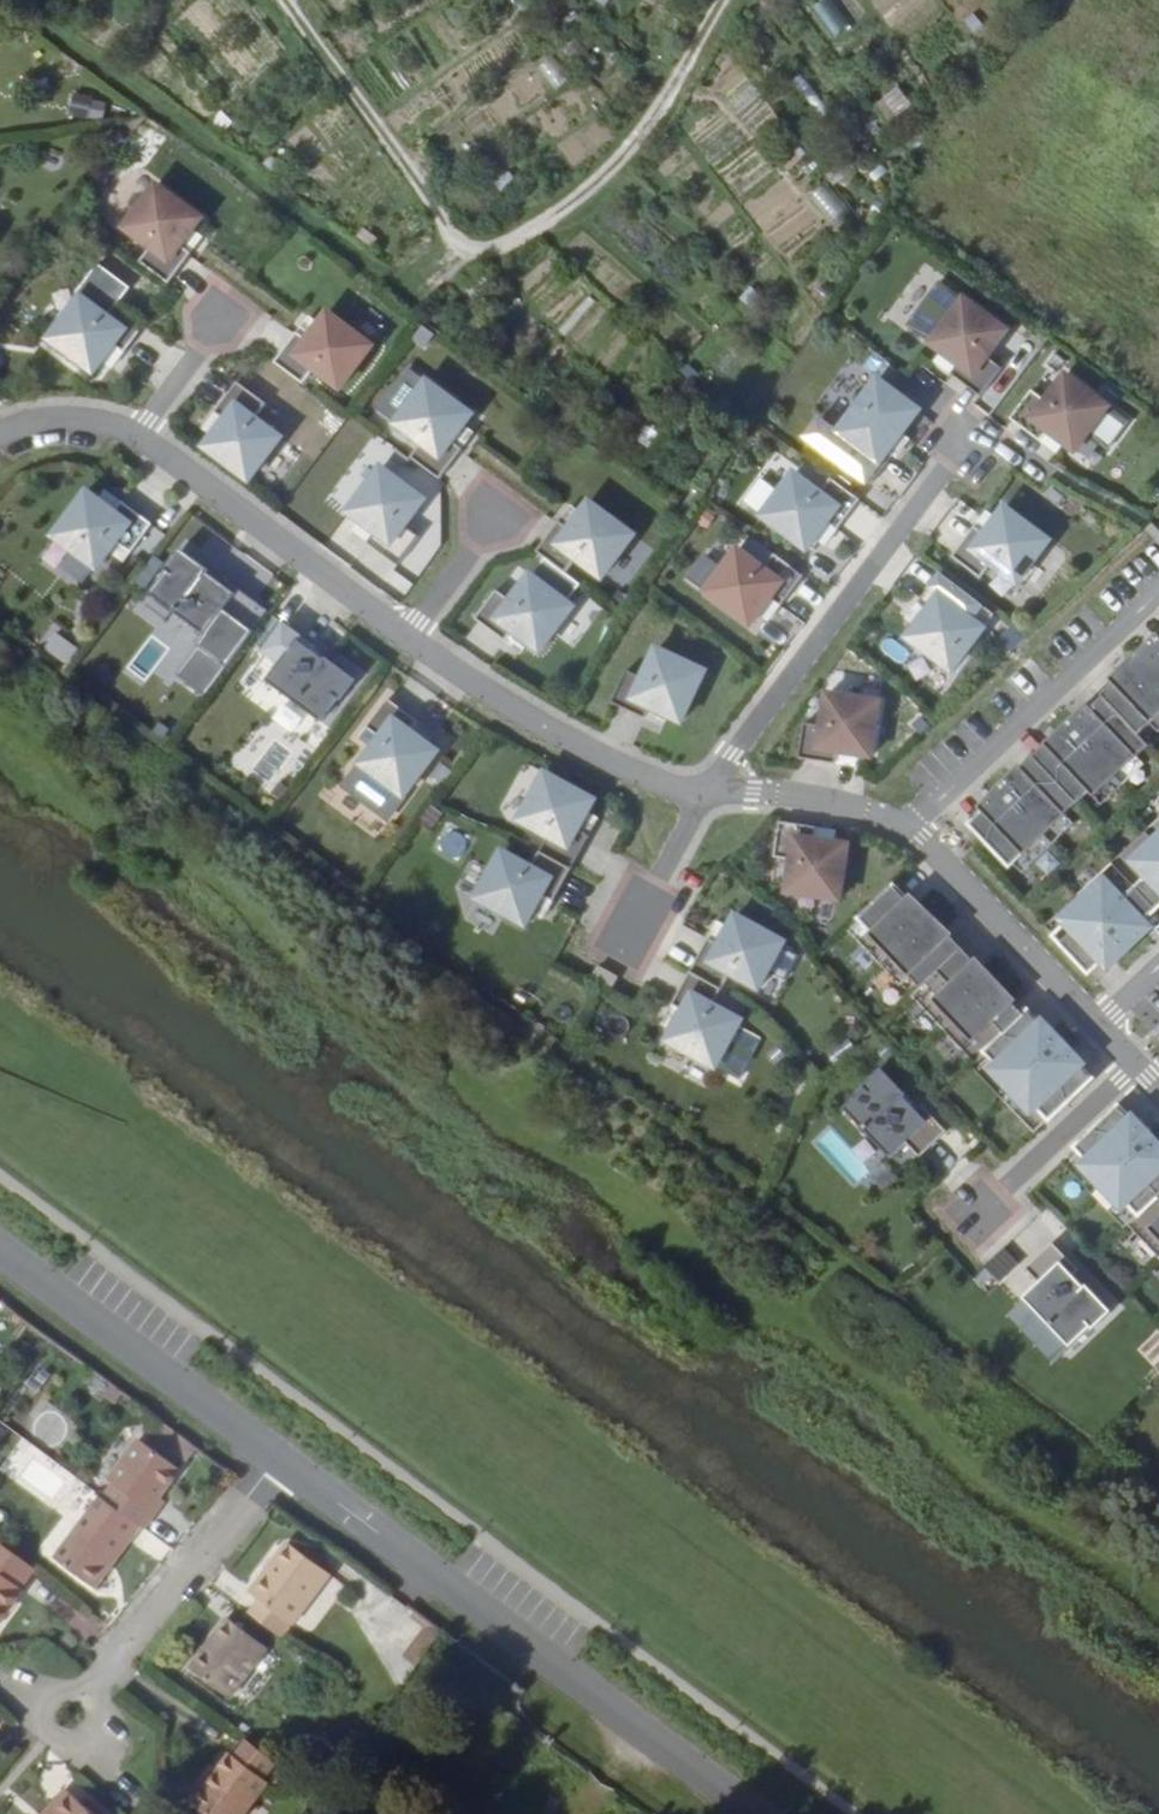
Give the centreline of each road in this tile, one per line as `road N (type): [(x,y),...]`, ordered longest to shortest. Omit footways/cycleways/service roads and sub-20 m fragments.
road 1 (residential): [(276,1458),(756,1813)]
road 2 (residential): [(708,792),(971,431)]
road 3 (residential): [(0,1253),(276,1458)]
road 4 (residential): [(1158,597),(907,826)]
road 5 (residential): [(408,639),(470,687),(606,759),(708,792)]
road 6 (residential): [(139,436),(408,639)]
road 7 (residential): [(66,1718),(276,1458)]
road 8 (residential): [(907,826),(1102,1024)]
road 9 (residential): [(970,1224),(1140,1066)]
road 10 (residential): [(708,792),(797,792),(907,826)]
road 11 (residential): [(621,946),(708,792)]
road 12 (residential): [(499,508),(408,639)]
road 13 (residential): [(139,436),(226,308)]
road 14 (residential): [(0,436),(47,419),(91,420),(139,436)]

